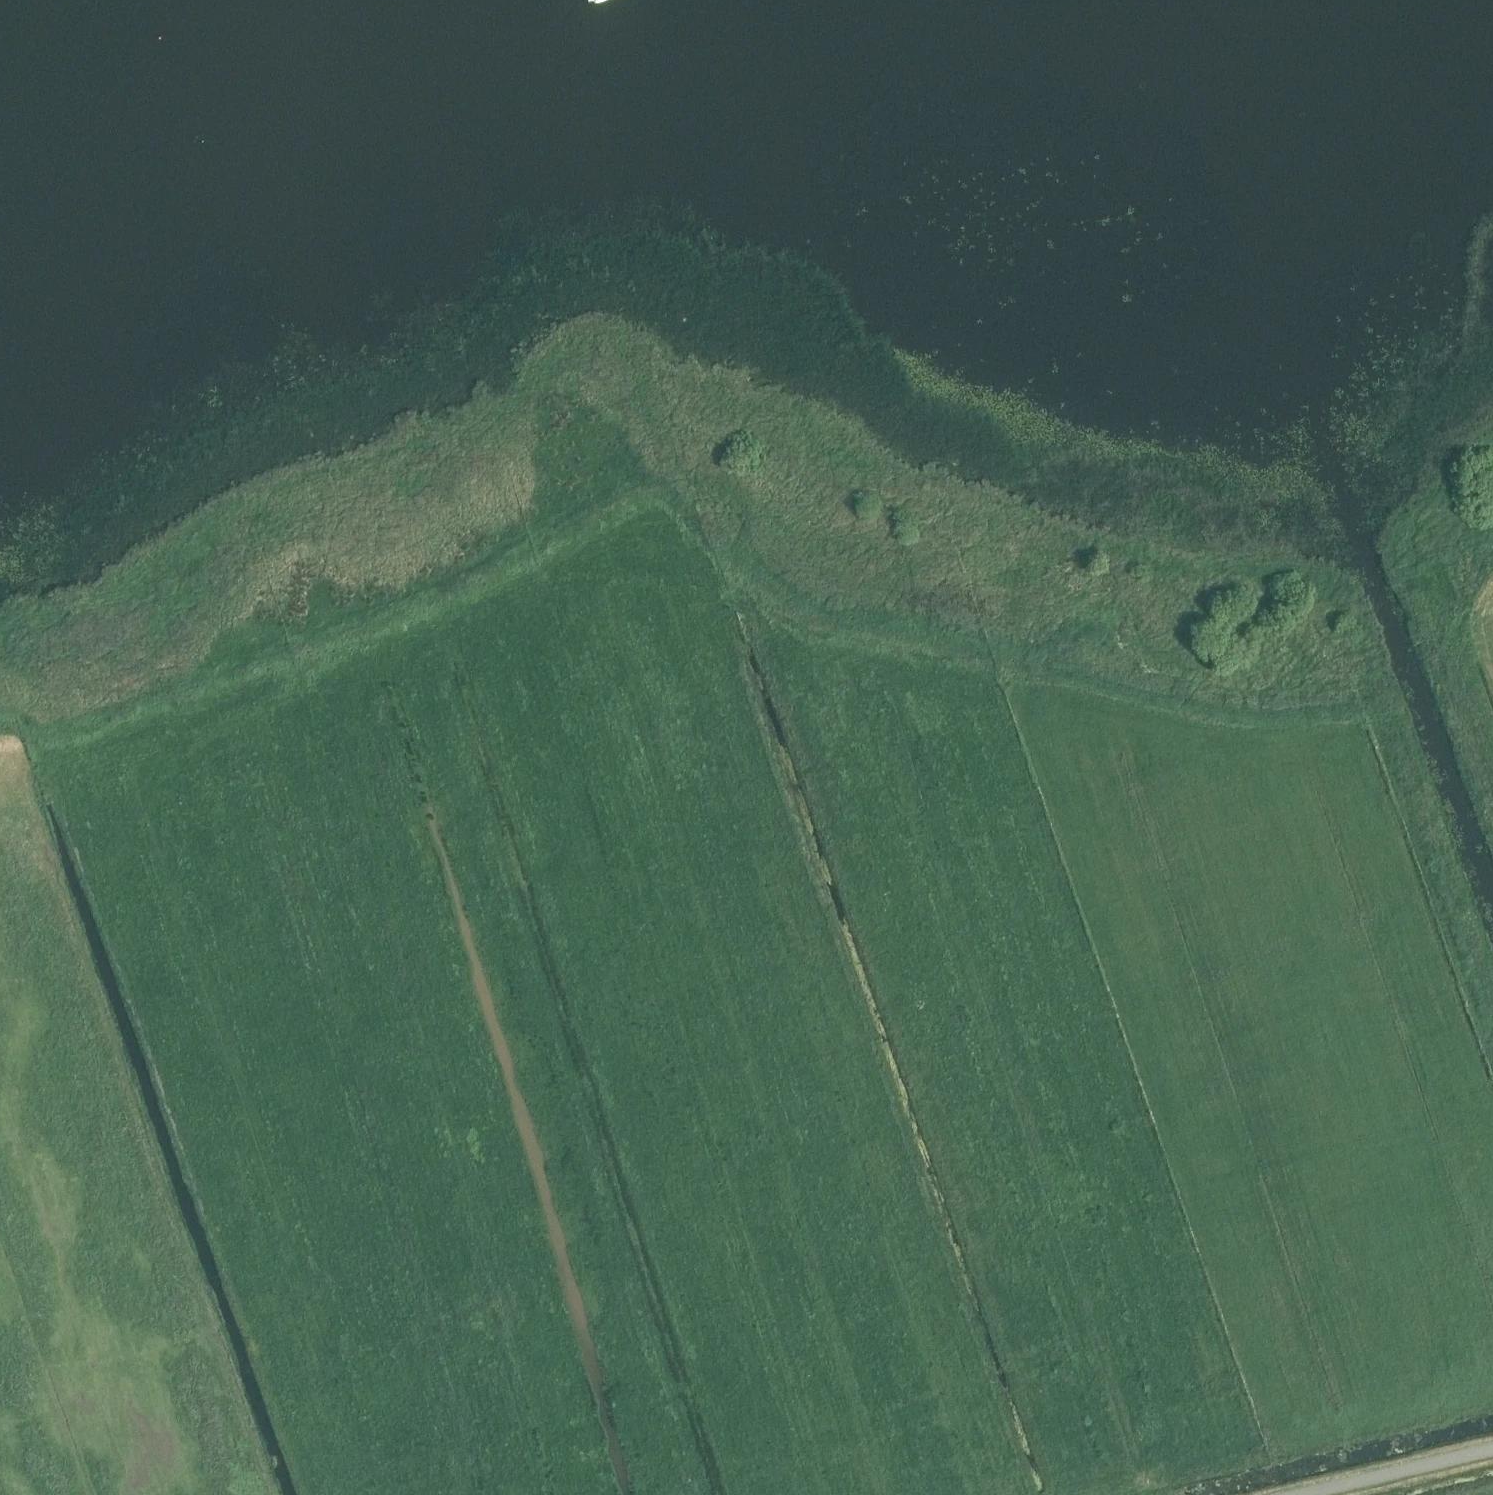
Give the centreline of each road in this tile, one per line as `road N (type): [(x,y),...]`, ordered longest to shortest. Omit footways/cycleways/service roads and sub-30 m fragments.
road 1 (unclassified): [(1291,1494),(1492,1448)]

